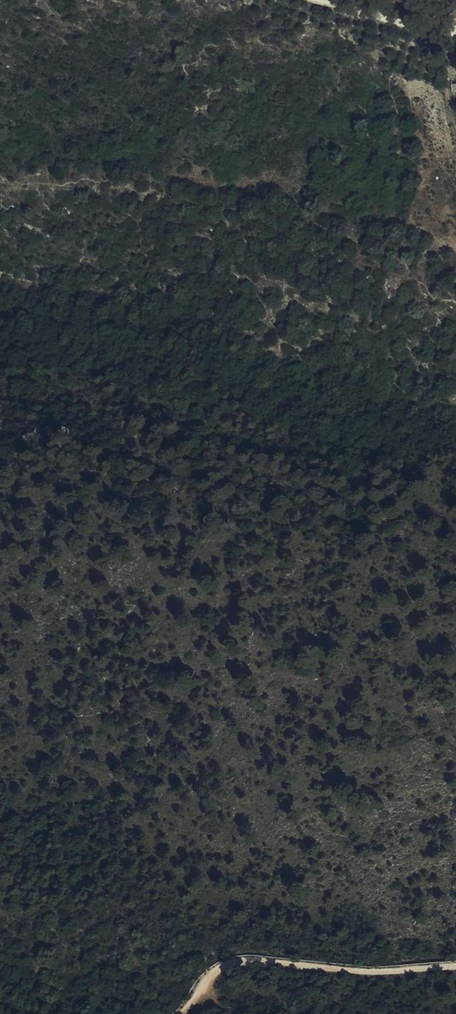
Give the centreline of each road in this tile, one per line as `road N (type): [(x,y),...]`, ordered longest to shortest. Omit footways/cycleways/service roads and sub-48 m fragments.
road 1 (track): [(455,966),(366,973),(237,963),(213,972),(182,1013)]
road 2 (track): [(455,33),(325,0)]

